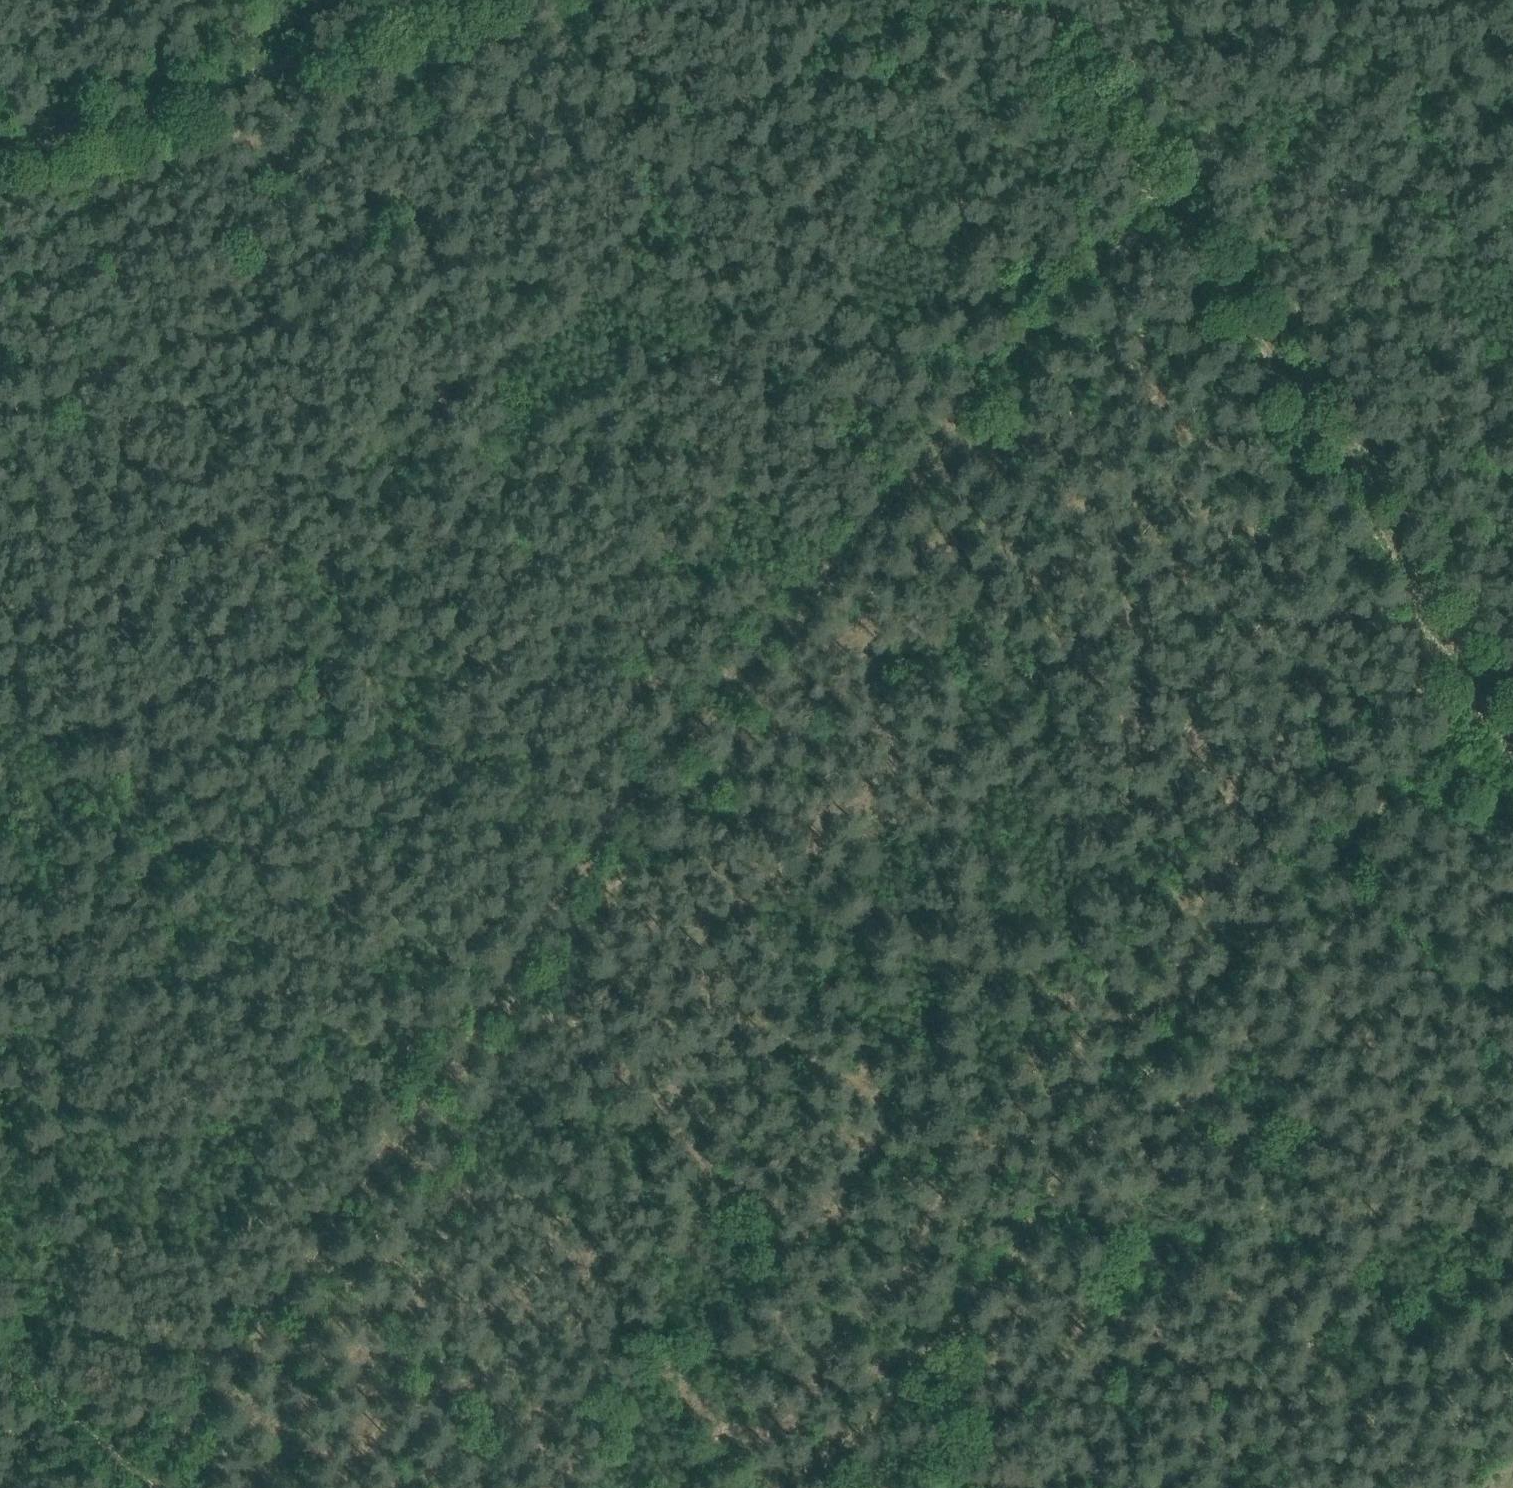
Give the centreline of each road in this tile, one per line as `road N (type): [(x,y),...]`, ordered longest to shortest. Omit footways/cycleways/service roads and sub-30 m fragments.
road 1 (track): [(1045,0),(1289,372),(1392,545)]
road 2 (track): [(0,150),(446,0)]
road 3 (track): [(0,1357),(155,1487)]
road 4 (track): [(1392,545),(1472,677)]

